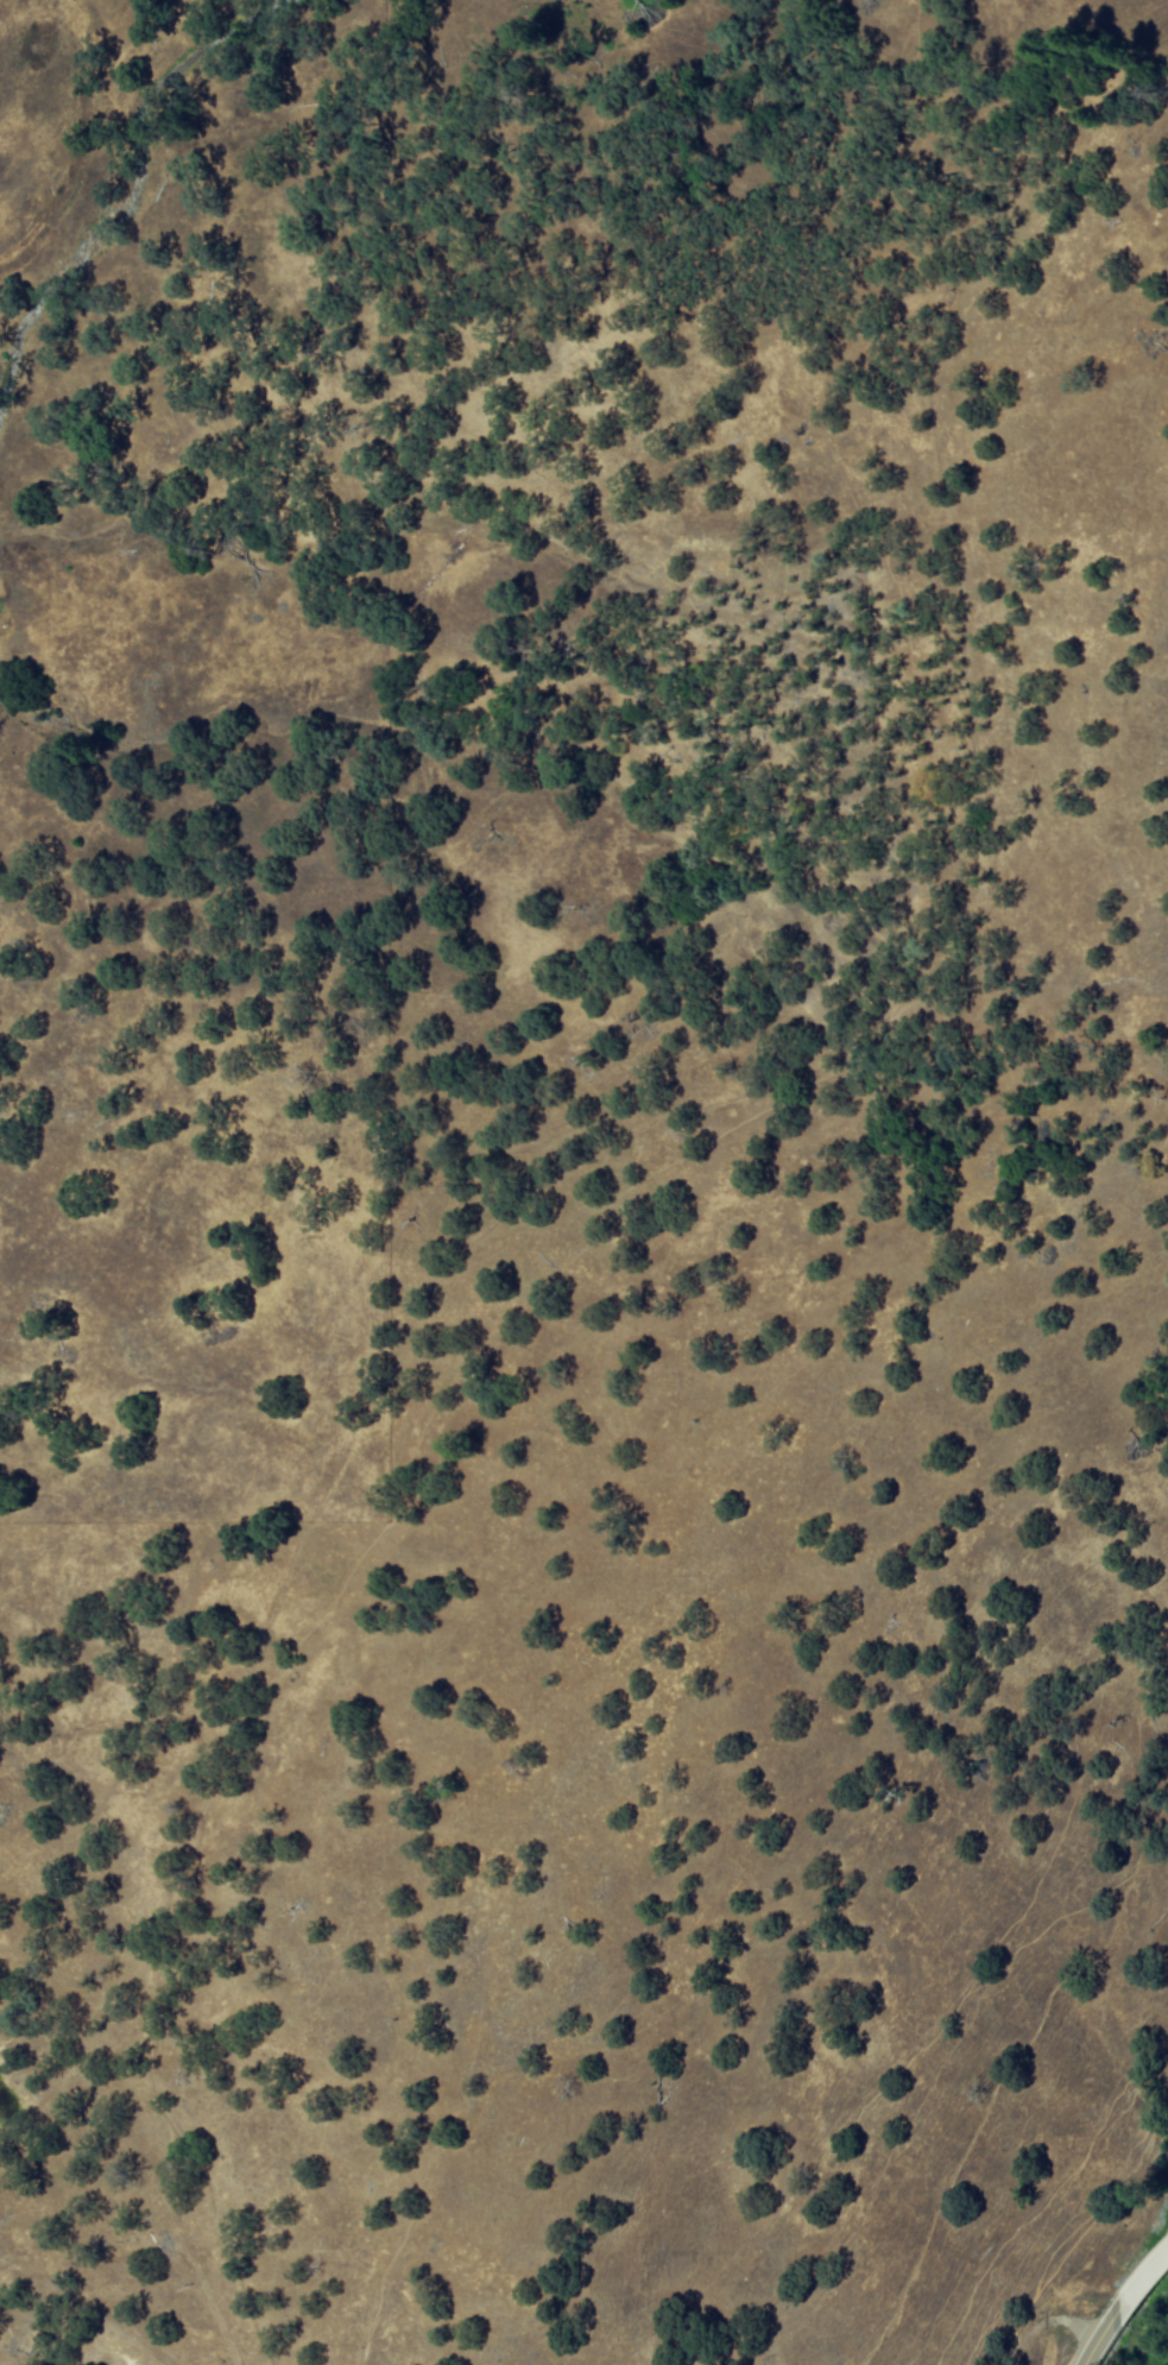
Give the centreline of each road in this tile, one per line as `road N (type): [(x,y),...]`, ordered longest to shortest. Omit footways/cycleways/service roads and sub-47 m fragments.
road 1 (tertiary): [(1090,2364),(1167,2253)]

